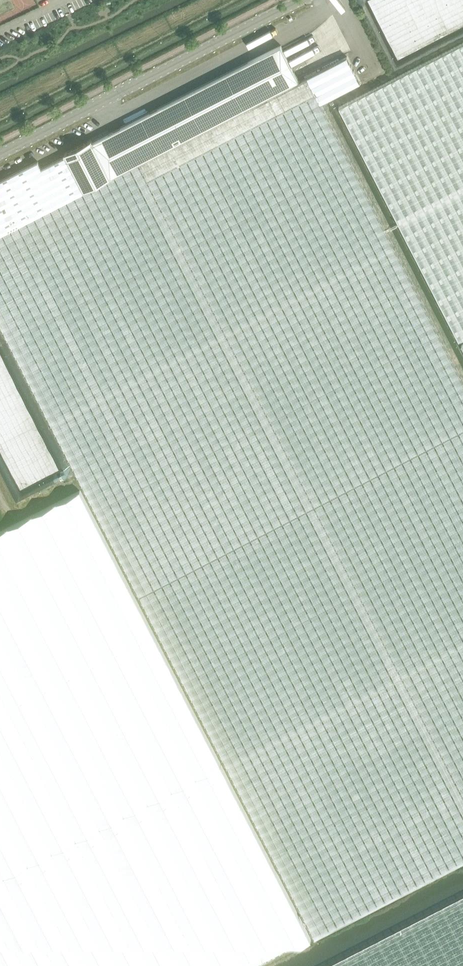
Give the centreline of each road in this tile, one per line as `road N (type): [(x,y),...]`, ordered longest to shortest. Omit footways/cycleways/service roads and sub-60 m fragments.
road 1 (unclassified): [(0,151),(297,0)]
road 2 (track): [(201,0),(0,103)]

